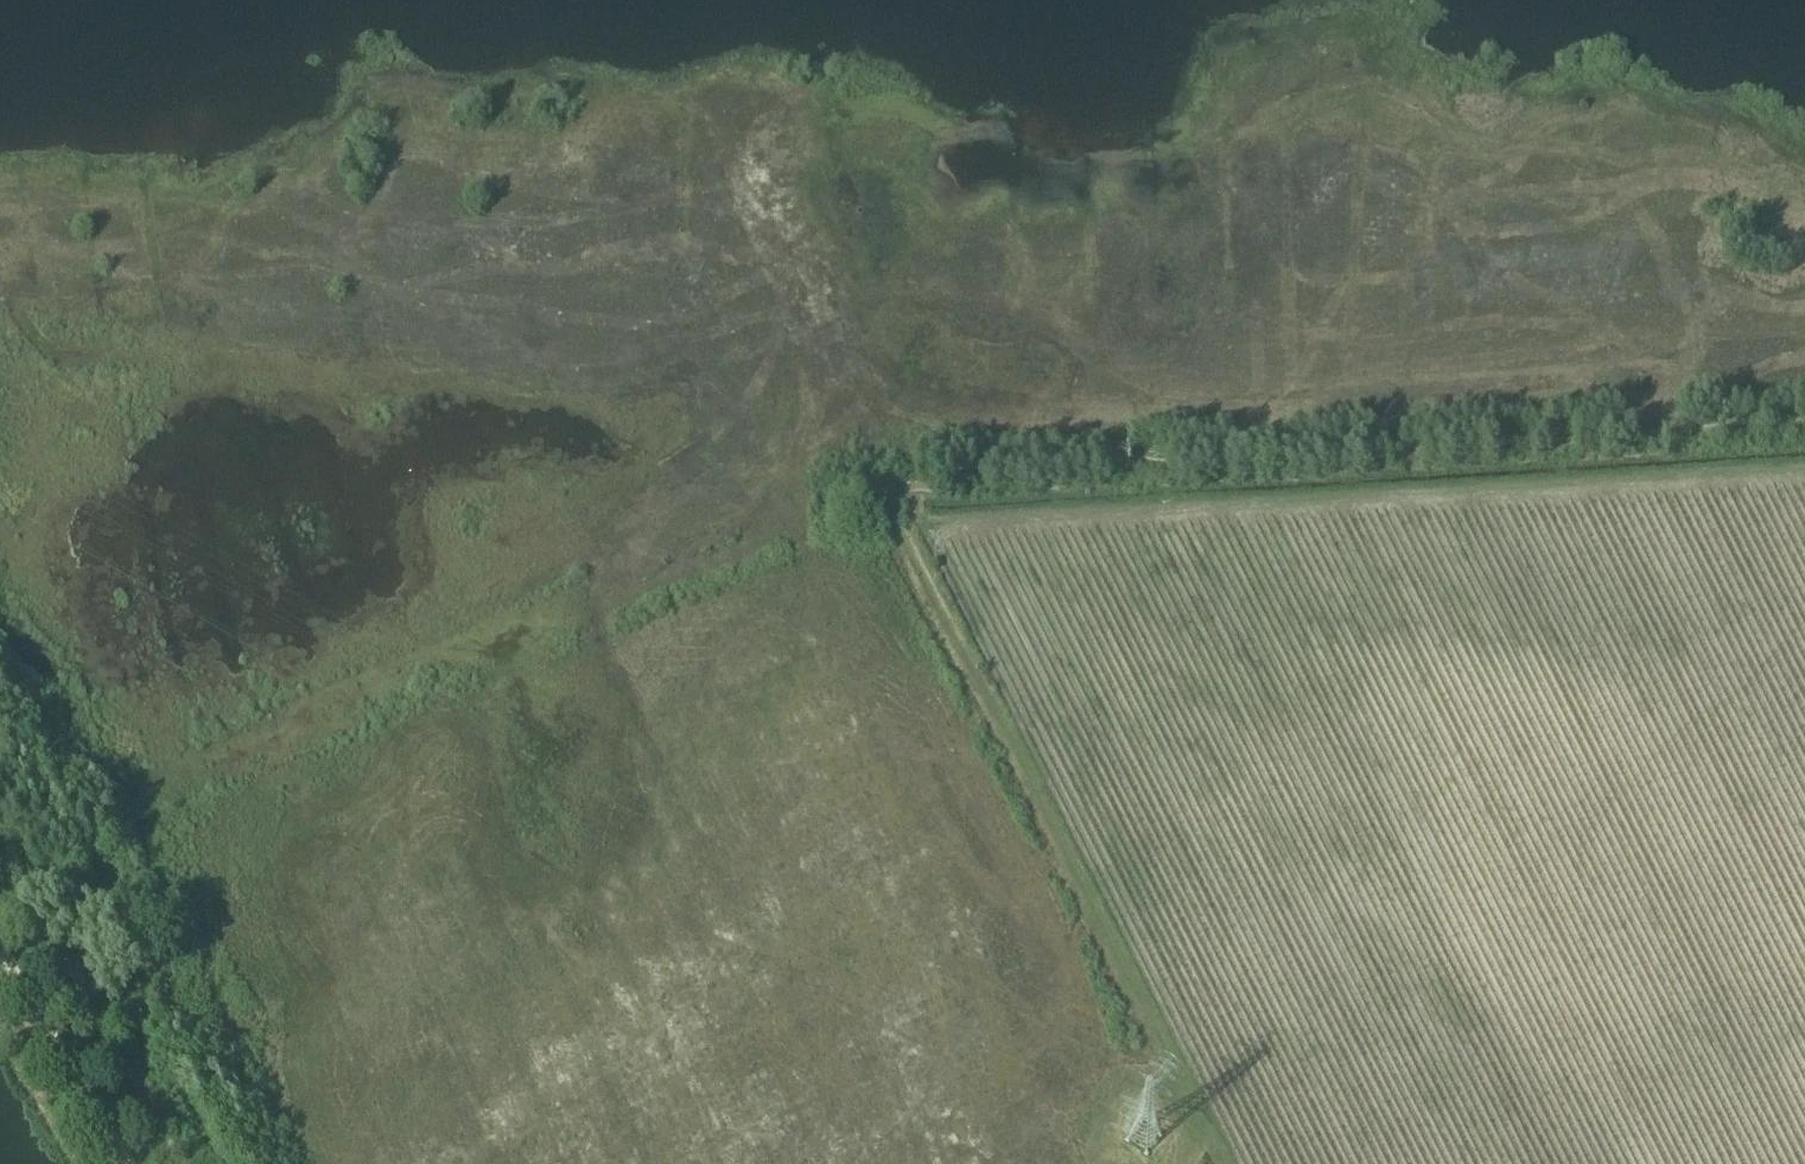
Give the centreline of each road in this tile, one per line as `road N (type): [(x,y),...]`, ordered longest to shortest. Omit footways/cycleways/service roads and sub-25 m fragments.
road 1 (track): [(0,941),(132,1163)]

